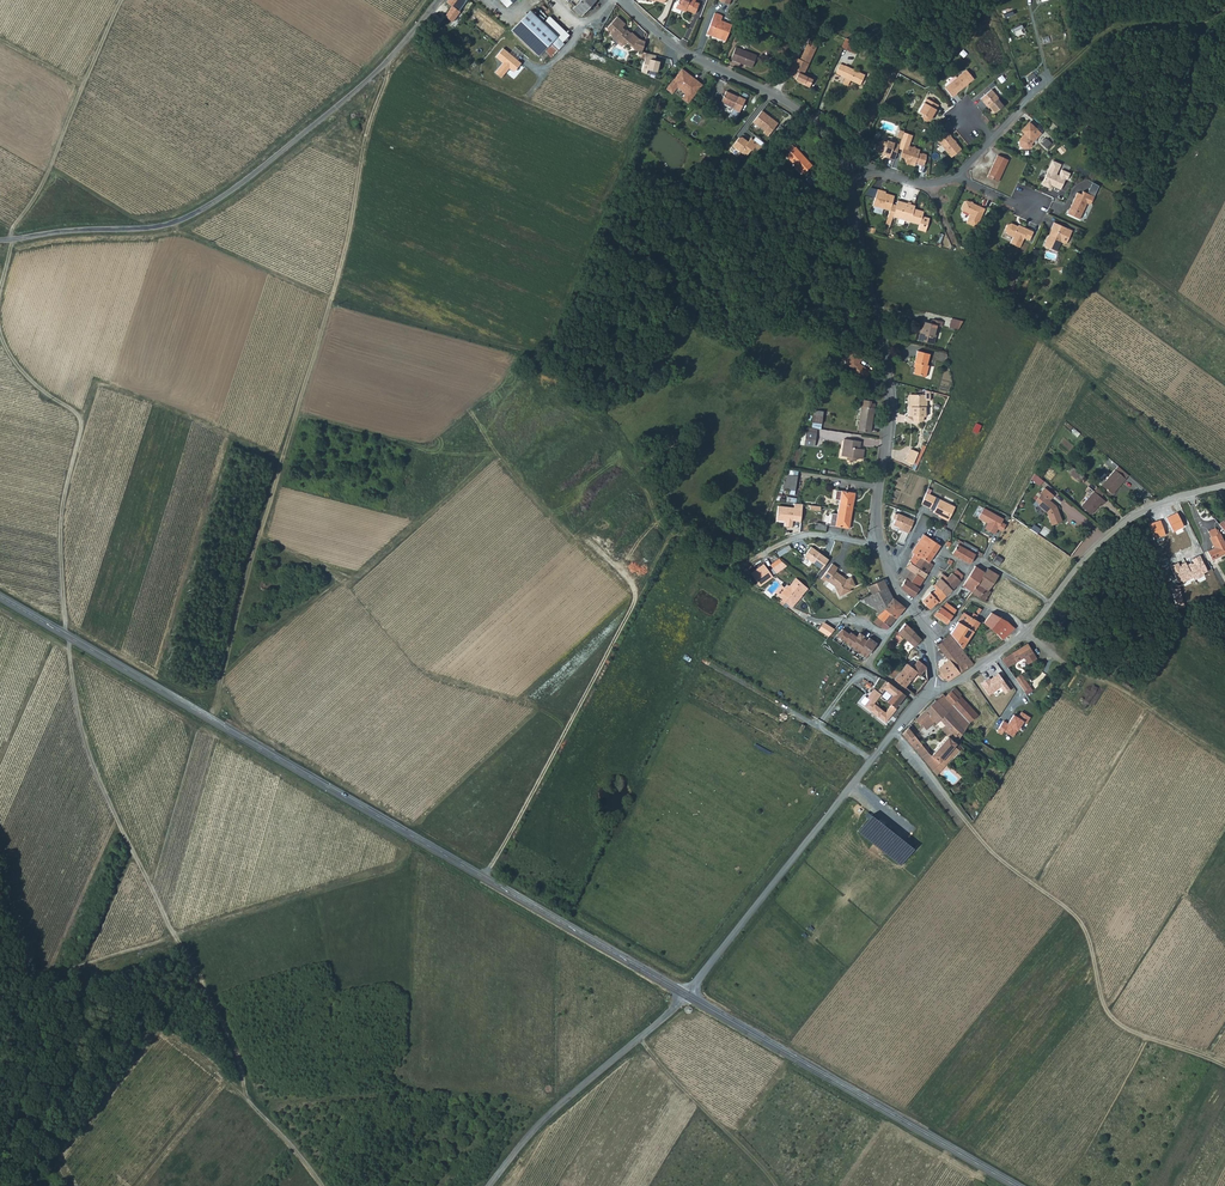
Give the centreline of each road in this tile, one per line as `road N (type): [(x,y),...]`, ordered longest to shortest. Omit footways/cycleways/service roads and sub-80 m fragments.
road 1 (track): [(247,1102),(238,1059),(86,752),(64,634),(58,544),(82,421),(26,379),(0,329)]
road 2 (secondary): [(0,597),(686,995)]
road 3 (track): [(208,718),(332,298),(387,63)]
road 4 (unclassified): [(0,242),(154,229),(194,217),(351,97),(442,0)]
road 5 (track): [(1224,1066),(1120,1024),(1103,1004),(1085,927),(990,852),(948,799)]
road 6 (secondary): [(686,995),(1016,1185)]
road 7 (unclassified): [(850,182),(889,396),(880,546)]
road 8 (unclassified): [(934,688),(1040,625),(1108,535),(1136,514),(1224,486)]
road 9 (unclassified): [(686,995),(895,731)]
road 10 (unclassified): [(622,0),(672,42),(786,104),(832,139),(850,182)]
road 11 (unclassified): [(491,1185),(545,1121),(686,995)]
road 12 (track): [(124,0),(13,241)]
road 13 (track): [(640,1038),(776,1185)]
road 14 (track): [(194,1051),(322,1185)]
road 15 (track): [(174,937),(0,983)]
road 16 (unclassified): [(880,546),(898,595),(928,634),(934,688)]
road 17 (residential): [(742,564),(810,535),(880,546)]

